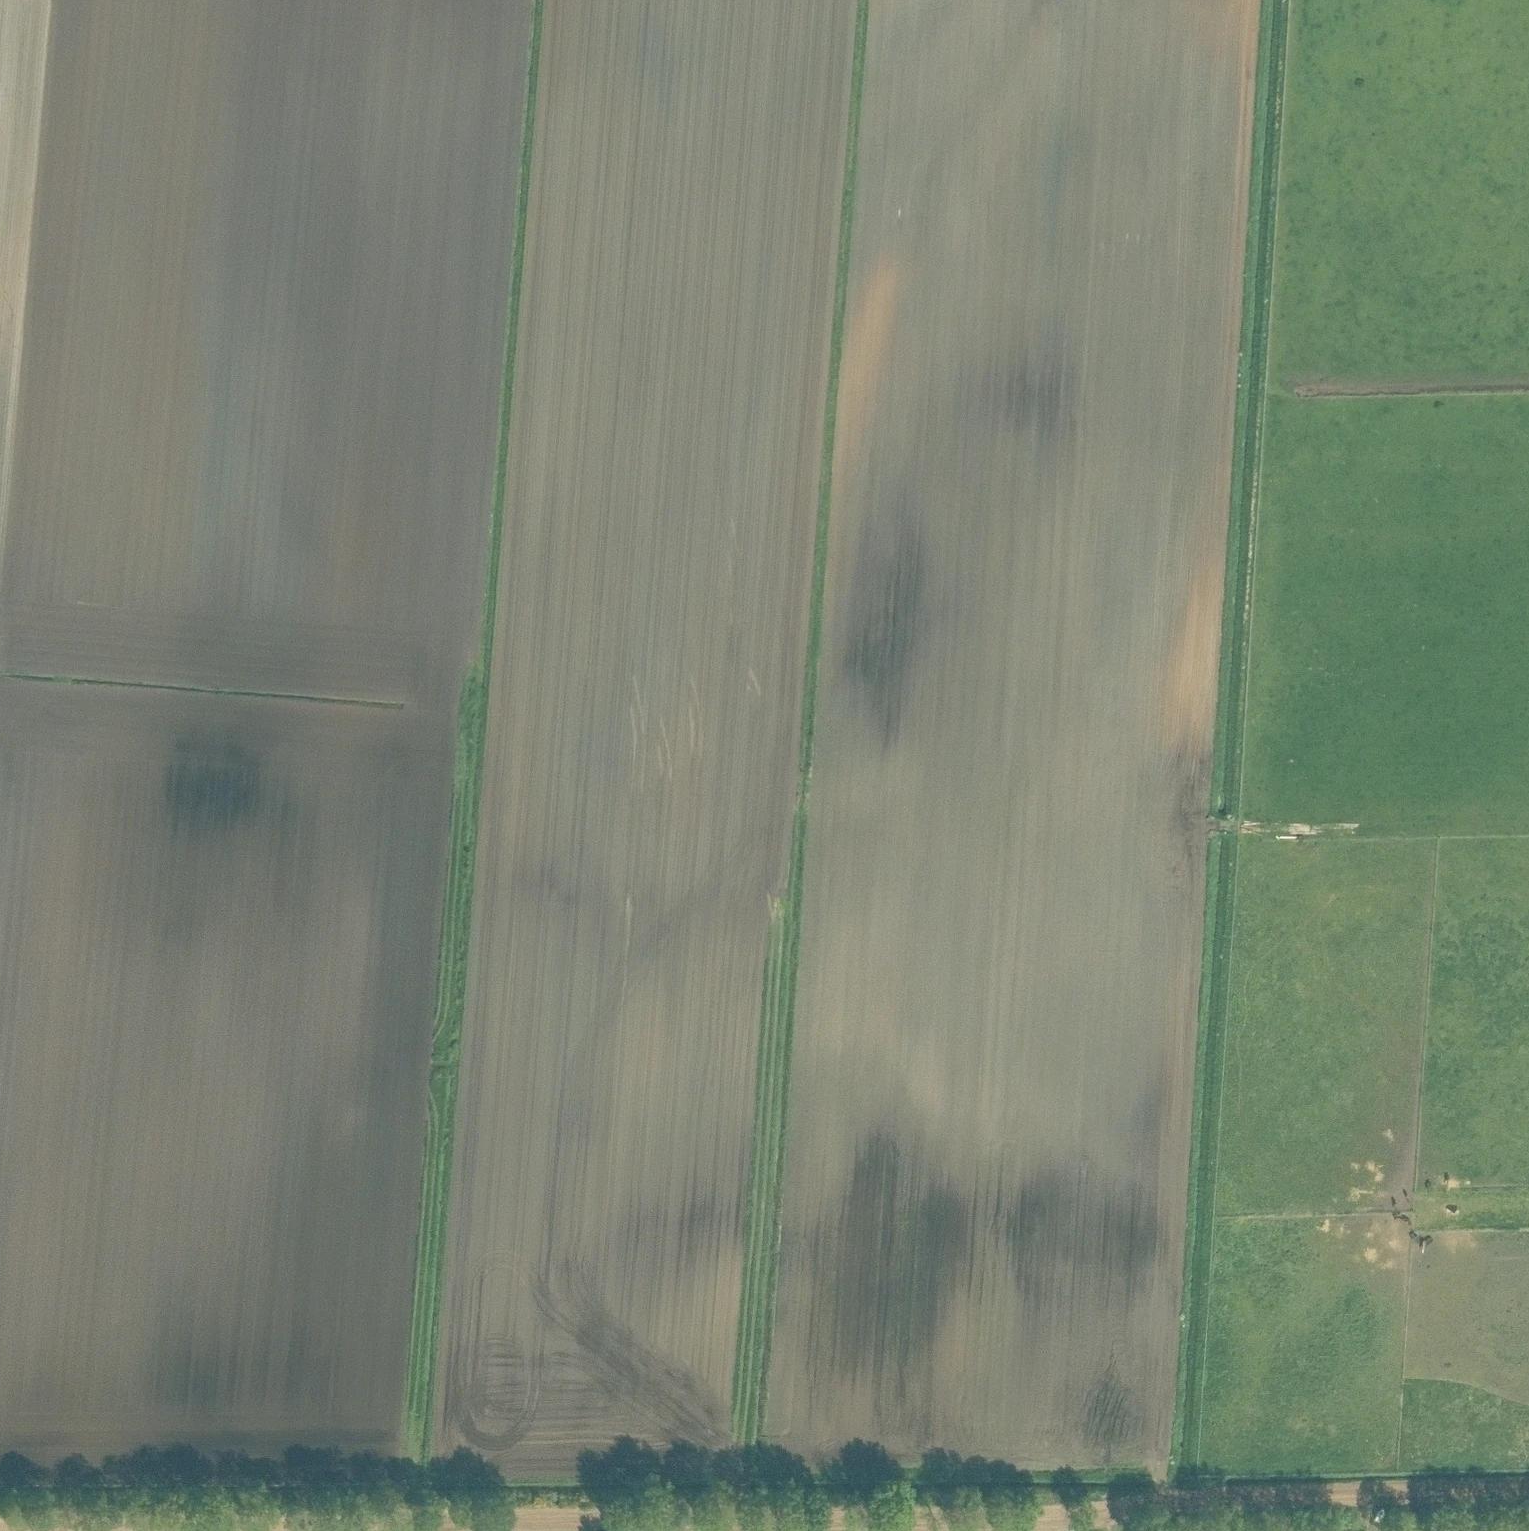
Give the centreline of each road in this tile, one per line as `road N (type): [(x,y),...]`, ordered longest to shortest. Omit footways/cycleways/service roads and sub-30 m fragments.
road 1 (track): [(1153,1504),(1059,1517),(0,1516)]
road 2 (track): [(1528,1494),(1153,1504)]

